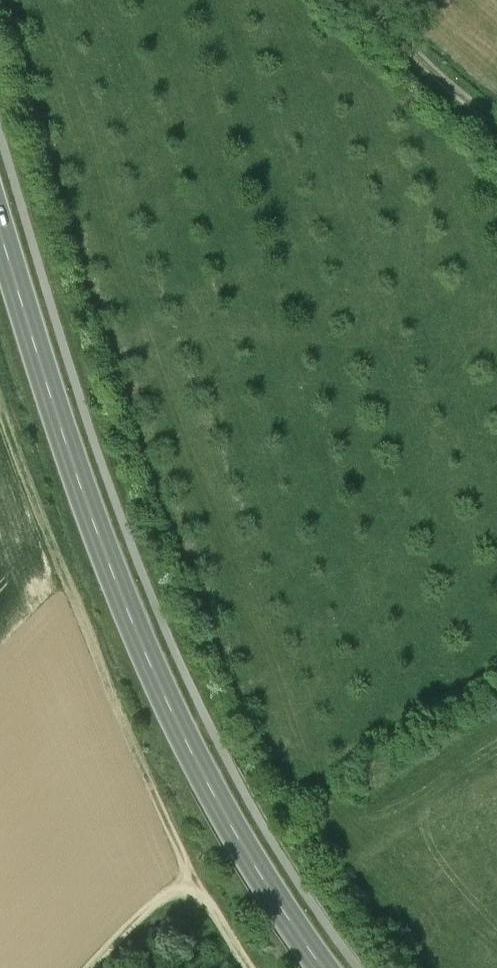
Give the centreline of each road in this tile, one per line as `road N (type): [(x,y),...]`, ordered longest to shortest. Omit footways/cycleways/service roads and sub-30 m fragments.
road 1 (secondary): [(0,213),(72,452),(122,579),(200,755),(324,967)]
road 2 (track): [(186,863),(61,586),(0,386)]
road 3 (track): [(361,0),(496,123)]
road 4 (track): [(90,967),(186,863)]
road 5 (track): [(255,967),(186,863)]

